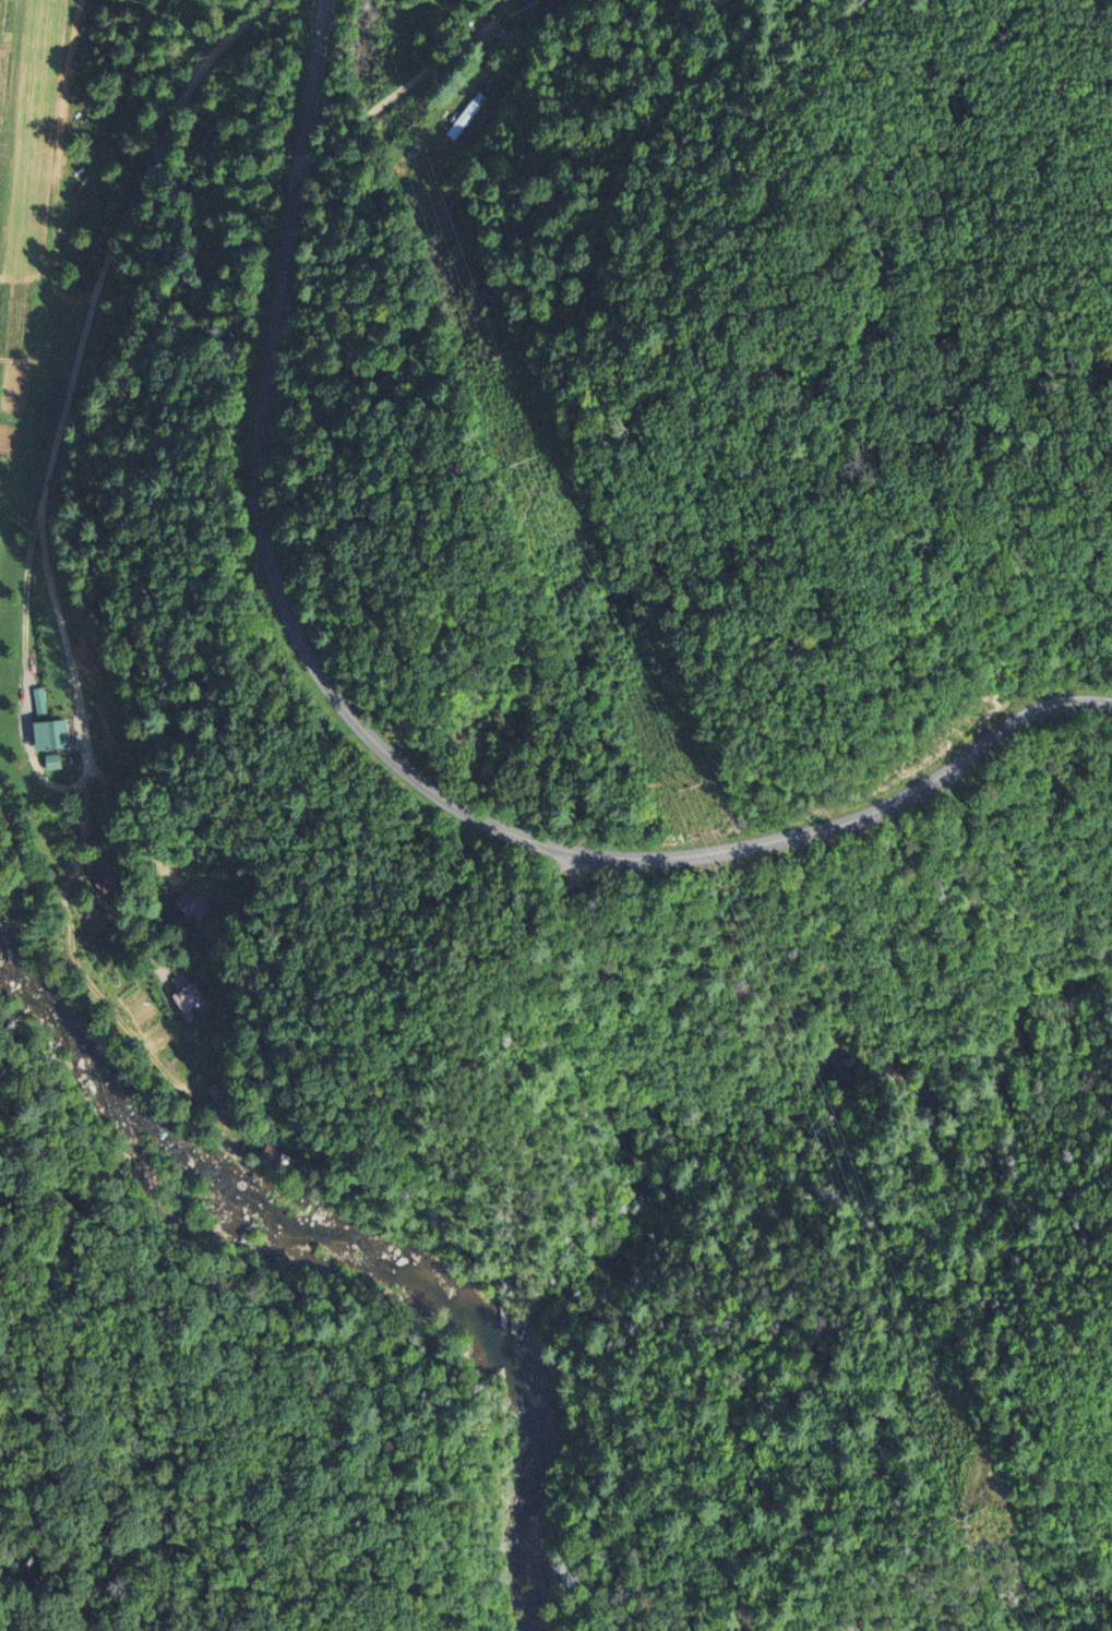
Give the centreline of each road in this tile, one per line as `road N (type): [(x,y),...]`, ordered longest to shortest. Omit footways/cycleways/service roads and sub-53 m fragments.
road 1 (residential): [(1111,709),(1057,707),(992,731),(856,816),(709,853),(638,860),(570,853),(433,797),(320,673),(270,552),(253,449),(330,0)]

